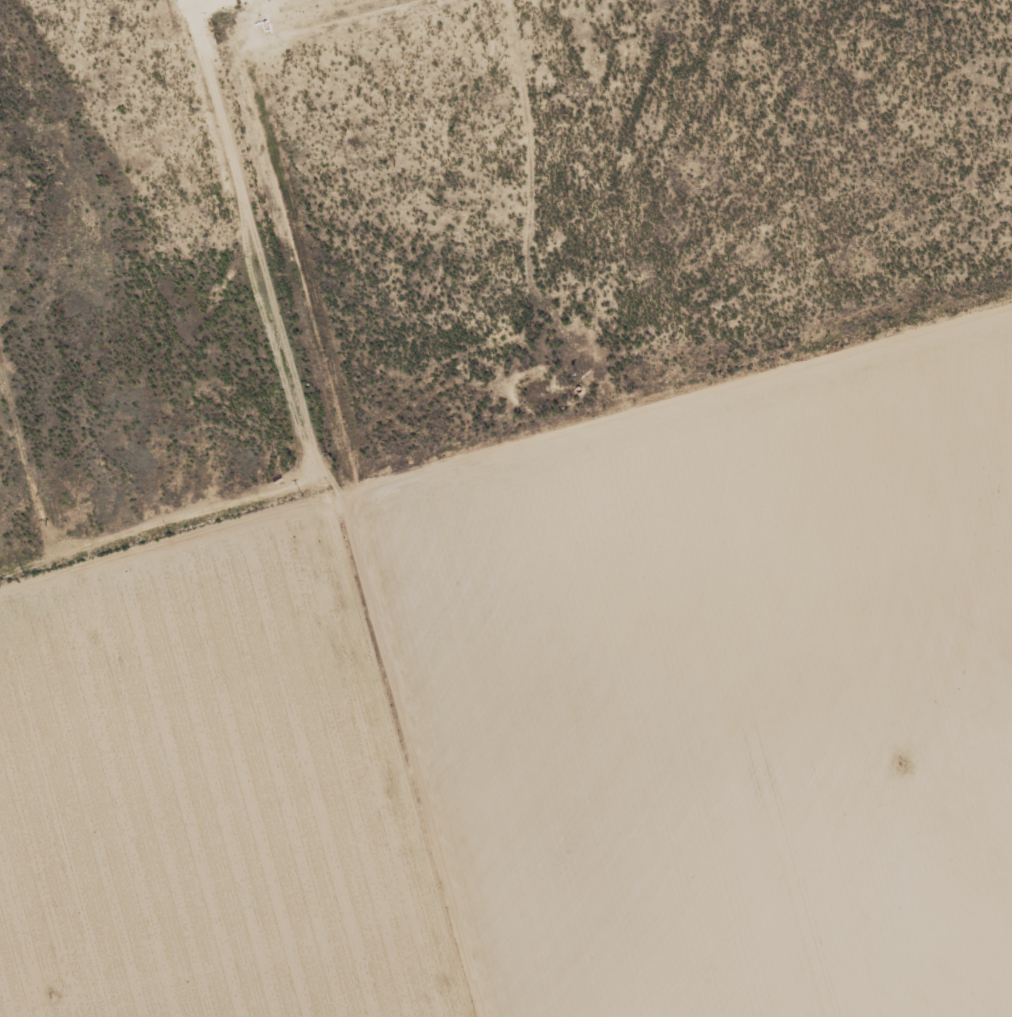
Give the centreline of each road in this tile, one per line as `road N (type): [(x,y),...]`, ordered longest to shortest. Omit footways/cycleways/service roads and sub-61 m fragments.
road 1 (track): [(458,1016),(391,812),(356,631),(340,621),(315,460),(275,410),(231,129),(177,0)]
road 2 (track): [(315,460),(752,797),(1011,974)]
road 3 (track): [(495,0),(495,64),(510,139),(510,289),(475,355),(405,420),(315,460)]
road 4 (track): [(905,385),(1011,860)]
road 5 (track): [(0,729),(340,621)]

